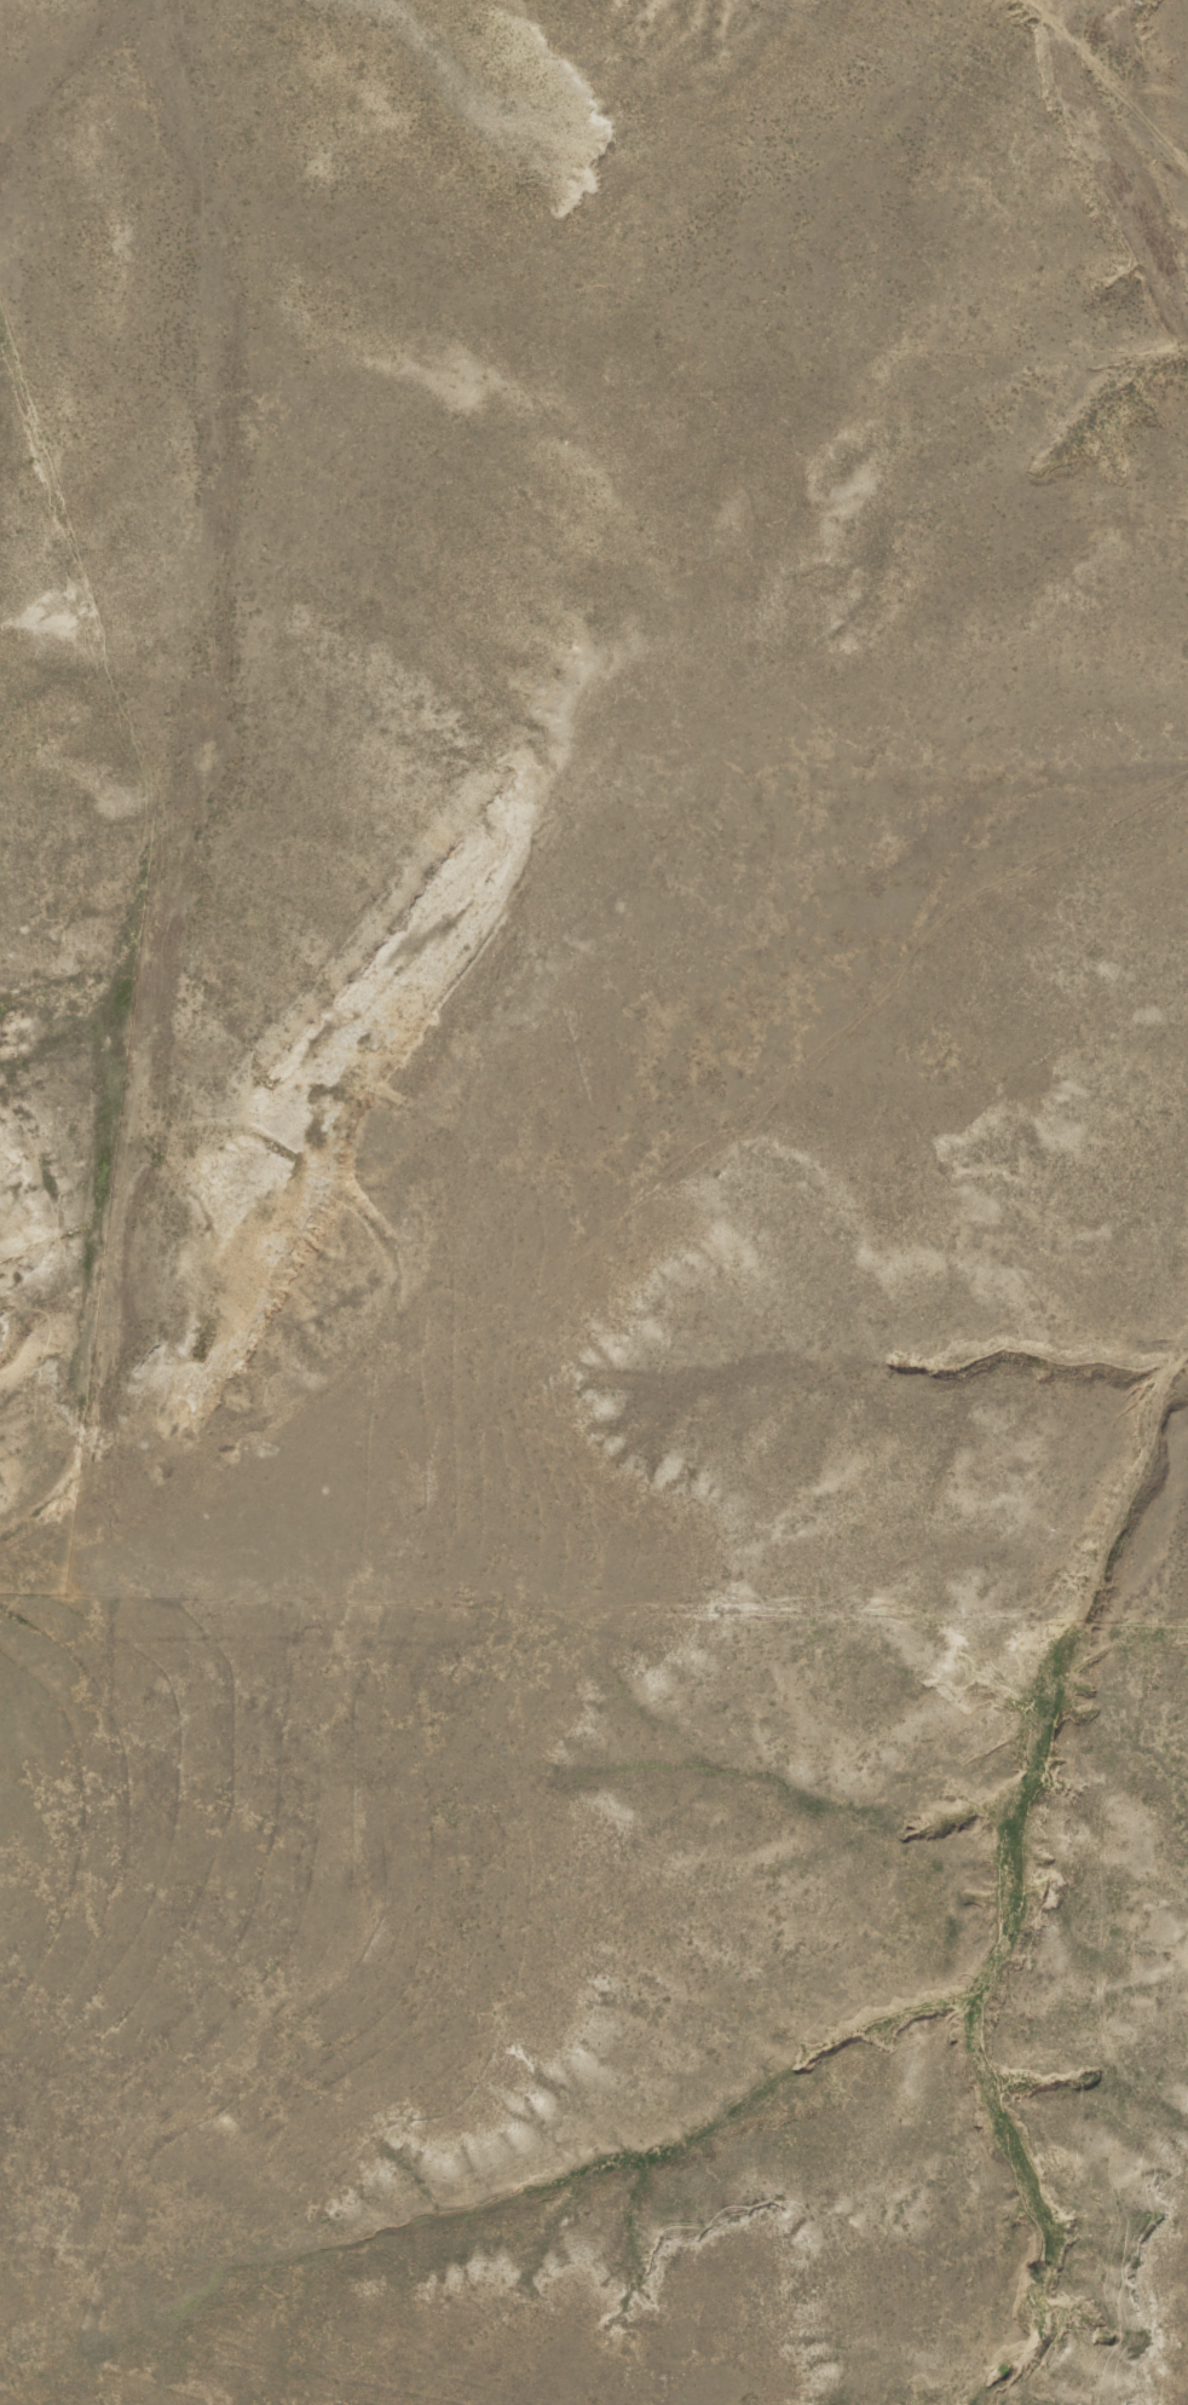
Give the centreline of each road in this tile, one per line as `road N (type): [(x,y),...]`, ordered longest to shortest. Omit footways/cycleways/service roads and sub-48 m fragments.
road 1 (residential): [(0,1493),(30,1432),(30,1343)]

